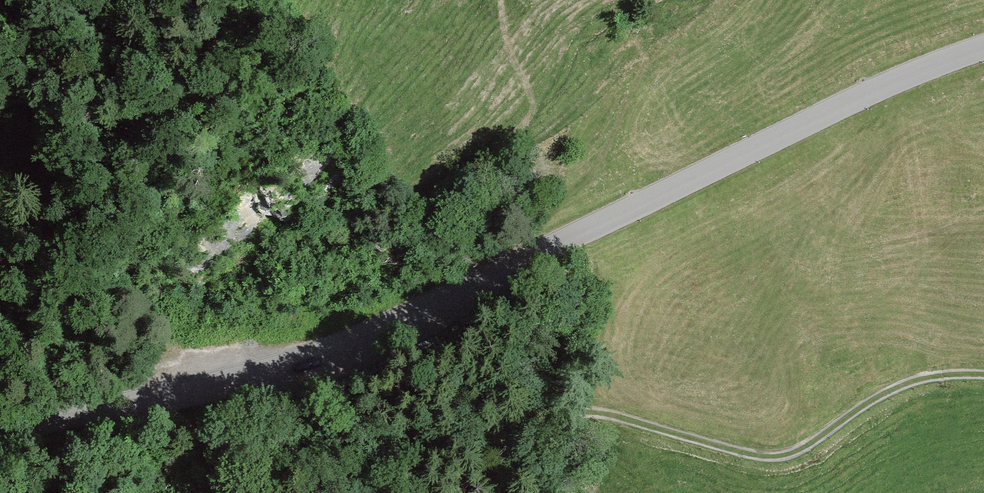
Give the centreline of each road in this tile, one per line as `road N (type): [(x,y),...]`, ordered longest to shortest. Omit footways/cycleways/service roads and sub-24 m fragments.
road 1 (tertiary): [(0,430),(160,398),(358,343),(983,47)]
road 2 (track): [(983,375),(933,376),(892,390),(797,451),(756,456),(631,422),(570,415),(460,436),(255,448),(219,442),(160,398)]

